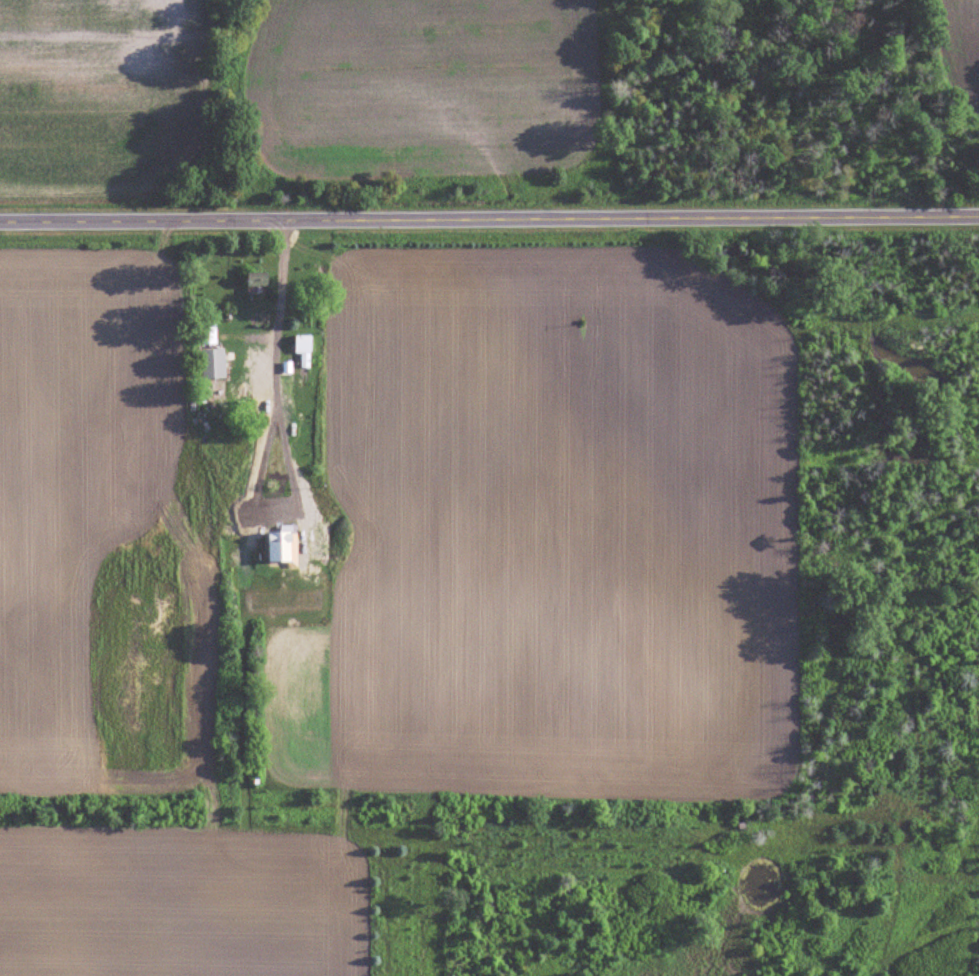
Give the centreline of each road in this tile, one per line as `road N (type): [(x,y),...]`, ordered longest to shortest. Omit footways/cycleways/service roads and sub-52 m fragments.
road 1 (tertiary): [(978,206),(0,213)]

